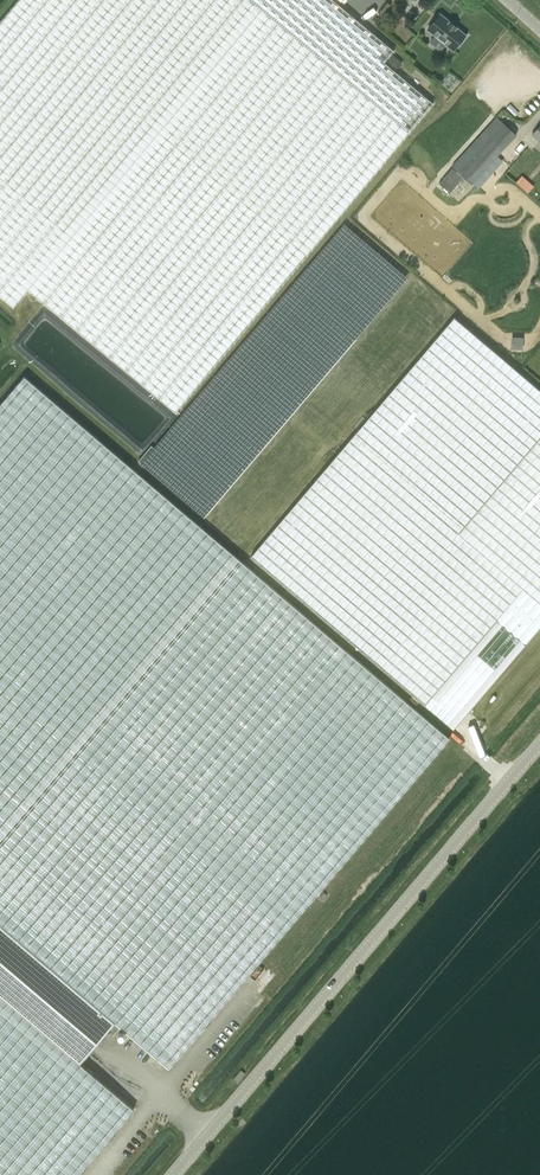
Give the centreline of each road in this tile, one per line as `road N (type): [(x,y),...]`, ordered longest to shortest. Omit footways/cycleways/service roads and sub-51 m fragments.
road 1 (unclassified): [(539,746),(167,1174)]

